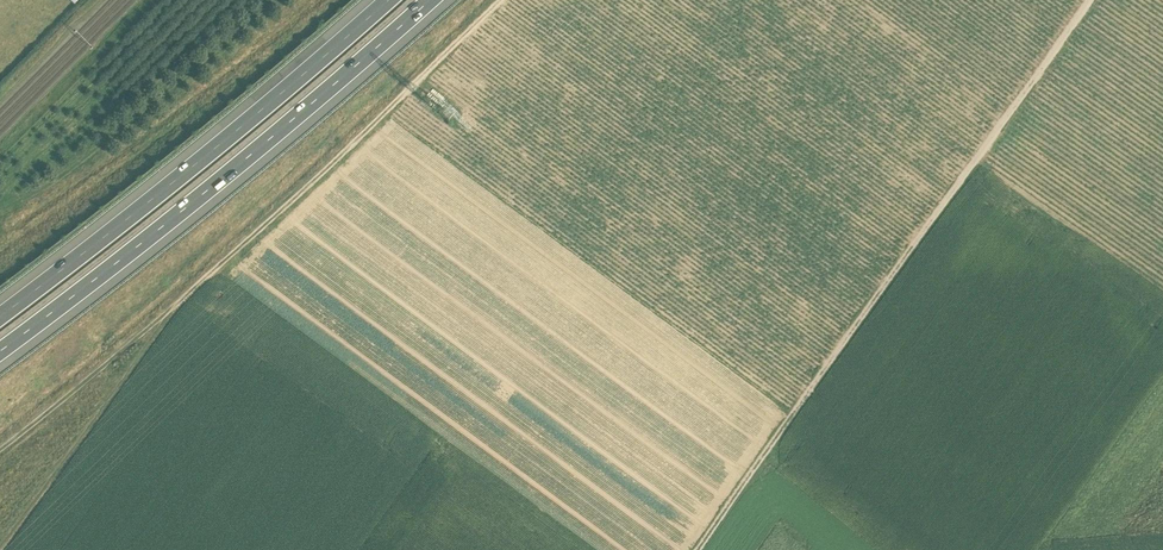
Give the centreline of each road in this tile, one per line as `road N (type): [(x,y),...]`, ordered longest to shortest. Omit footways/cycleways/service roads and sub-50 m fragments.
road 1 (track): [(509,0),(188,297),(0,448)]
road 2 (track): [(1089,0),(706,549)]
road 3 (motorway): [(0,352),(233,172),(431,0)]
road 4 (motorway): [(388,0),(0,317)]
road 5 (track): [(278,0),(41,193),(0,209)]
road 6 (track): [(176,307),(0,546)]

